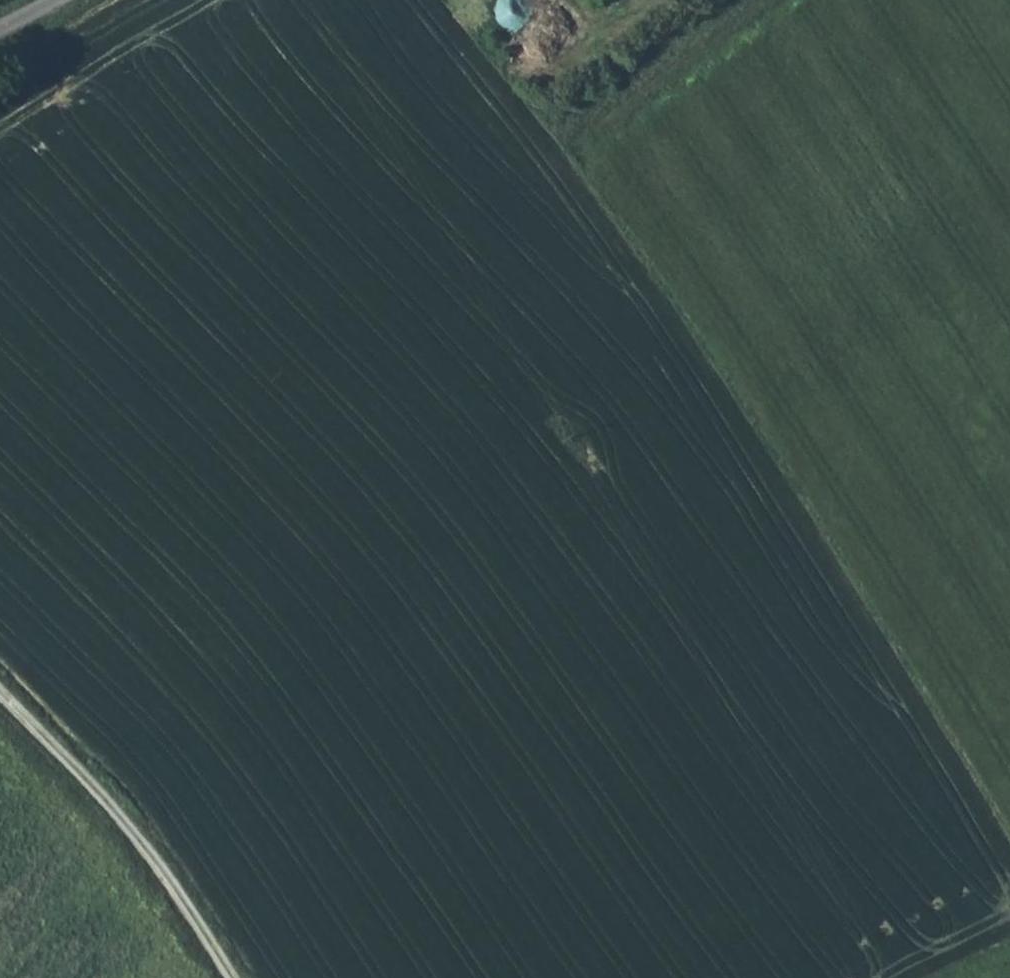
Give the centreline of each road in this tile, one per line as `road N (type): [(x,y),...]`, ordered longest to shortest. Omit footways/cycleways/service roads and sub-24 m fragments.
road 1 (track): [(234,977),(134,830),(0,691)]

